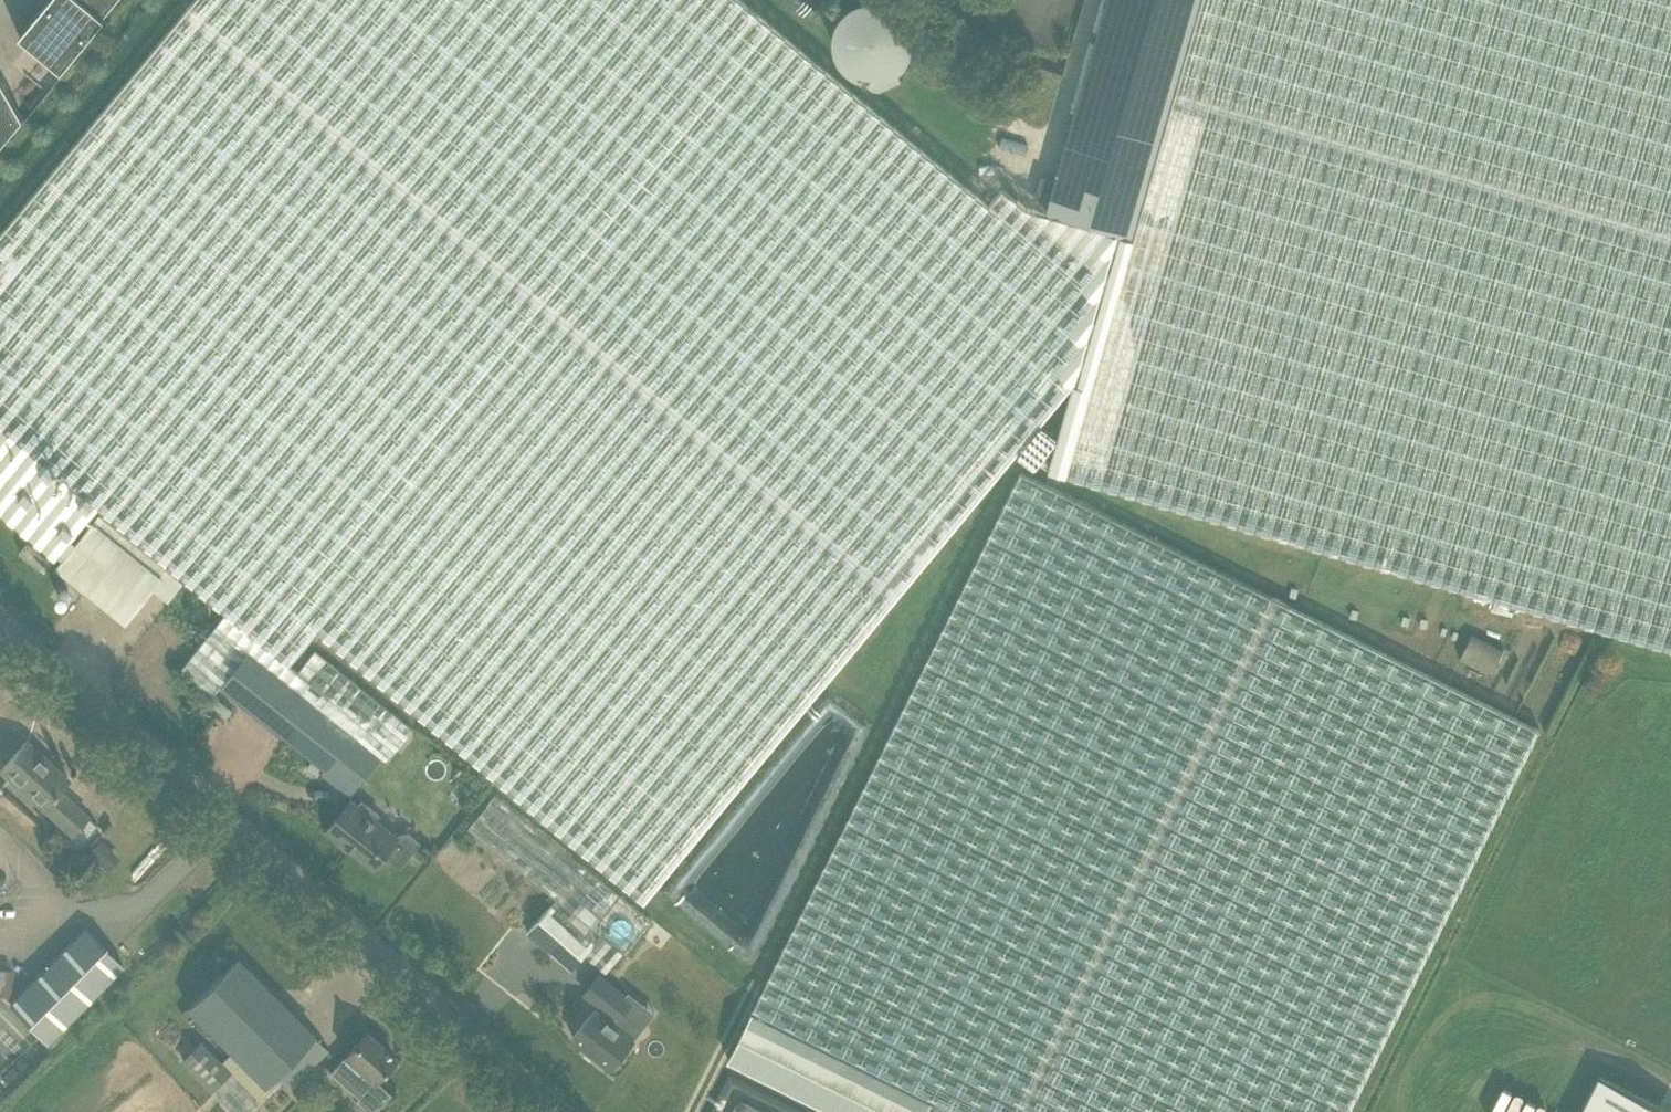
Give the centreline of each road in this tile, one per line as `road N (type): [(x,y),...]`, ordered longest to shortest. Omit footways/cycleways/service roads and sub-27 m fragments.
road 1 (unclassified): [(559,1111),(0,617)]

